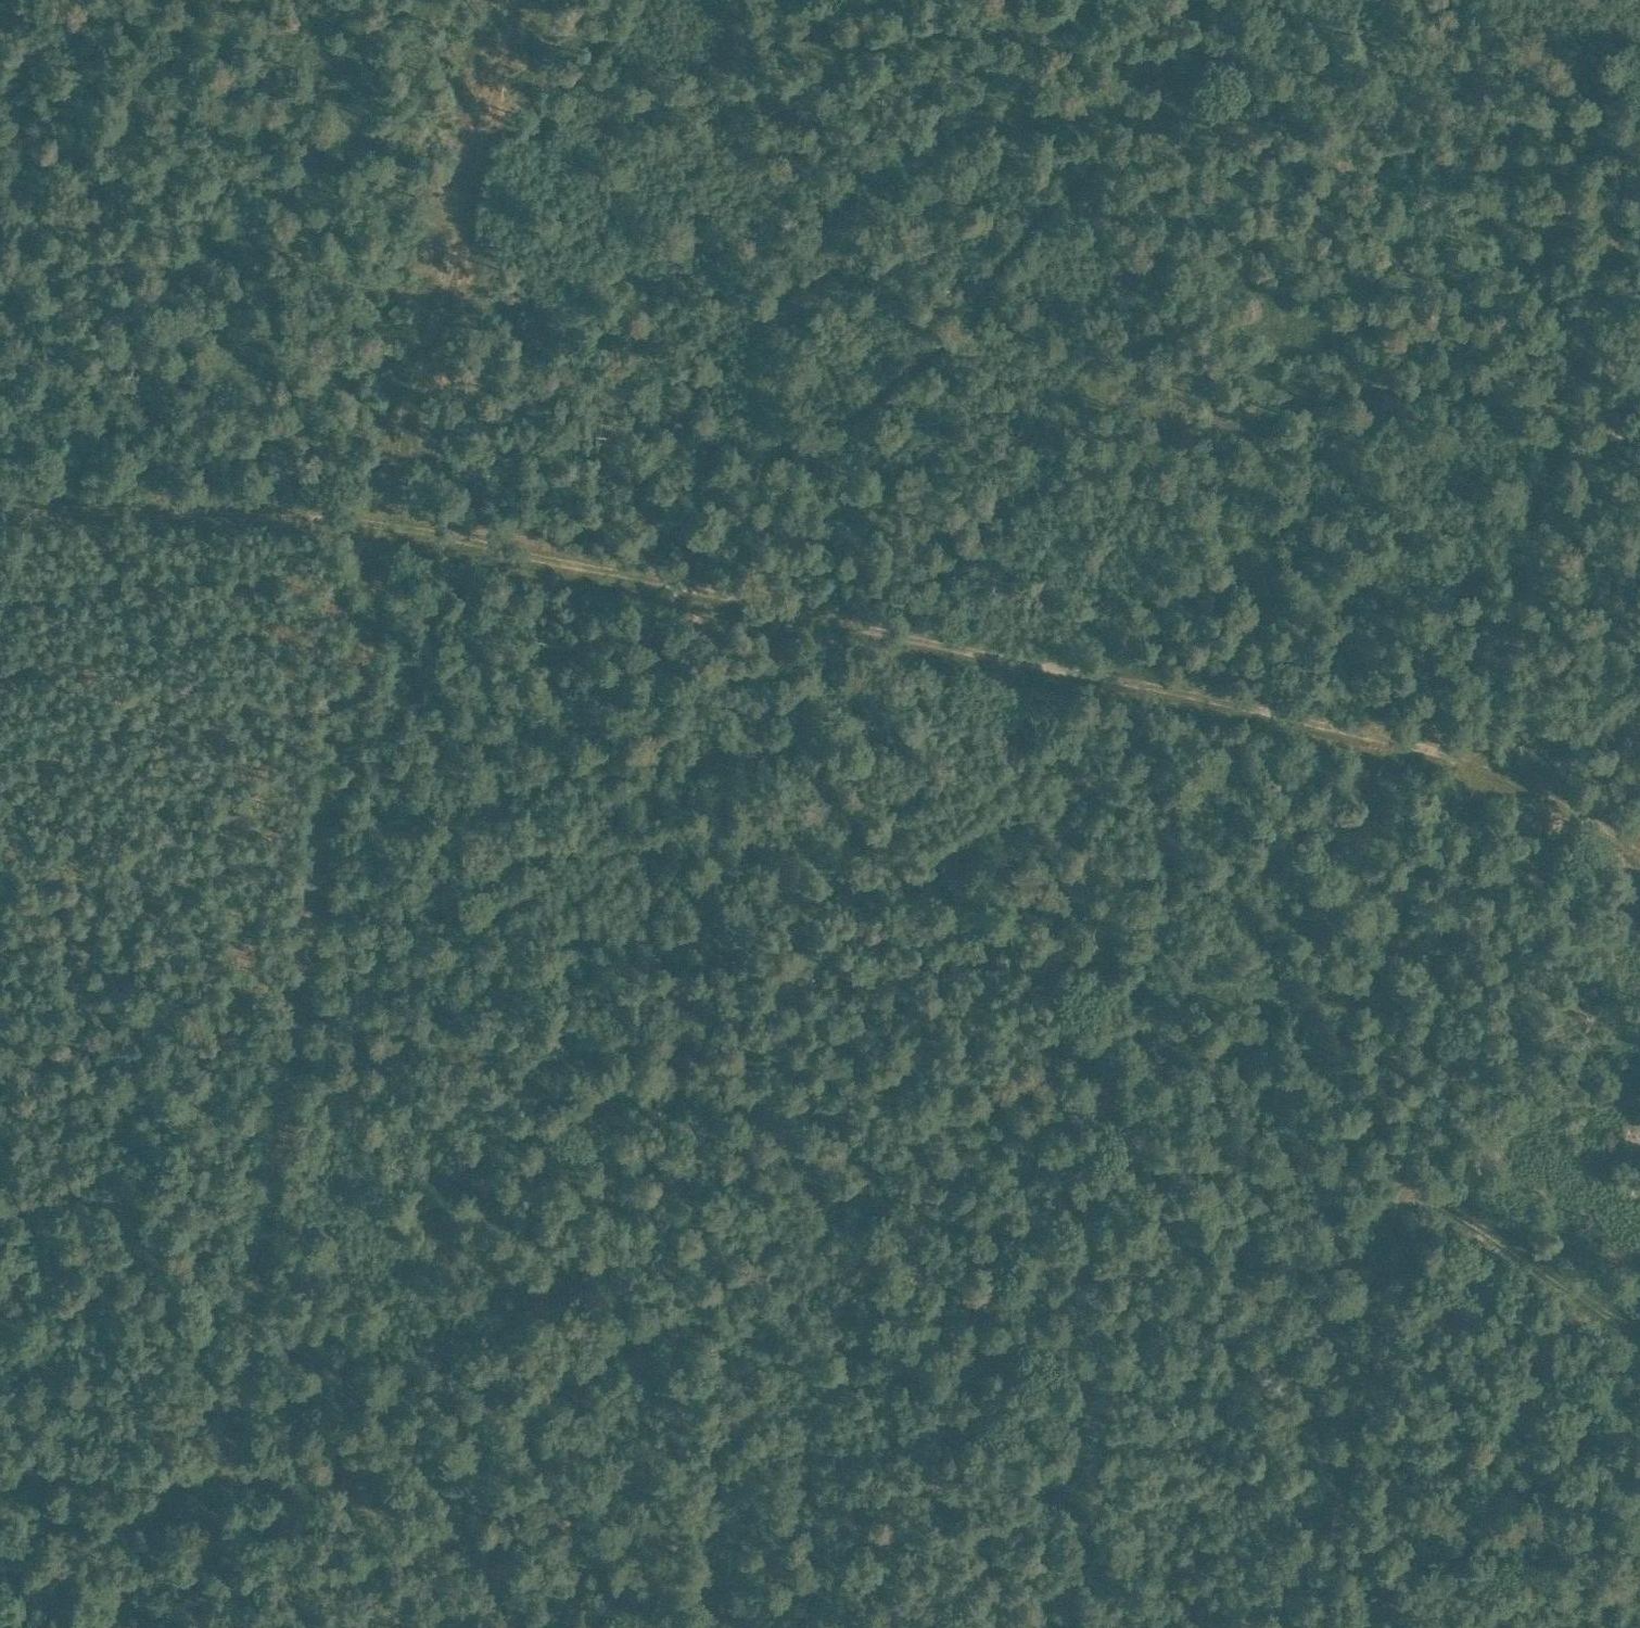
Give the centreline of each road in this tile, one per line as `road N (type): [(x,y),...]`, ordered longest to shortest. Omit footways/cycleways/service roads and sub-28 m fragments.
road 1 (track): [(376,521),(1422,740),(1476,763)]
road 2 (track): [(1032,0),(1639,243)]
road 3 (track): [(1476,763),(1610,233)]
road 4 (track): [(376,521),(512,0)]
road 5 (track): [(0,502),(376,521)]
road 6 (track): [(1639,852),(1476,763)]
road 7 (track): [(1639,106),(1610,233)]

